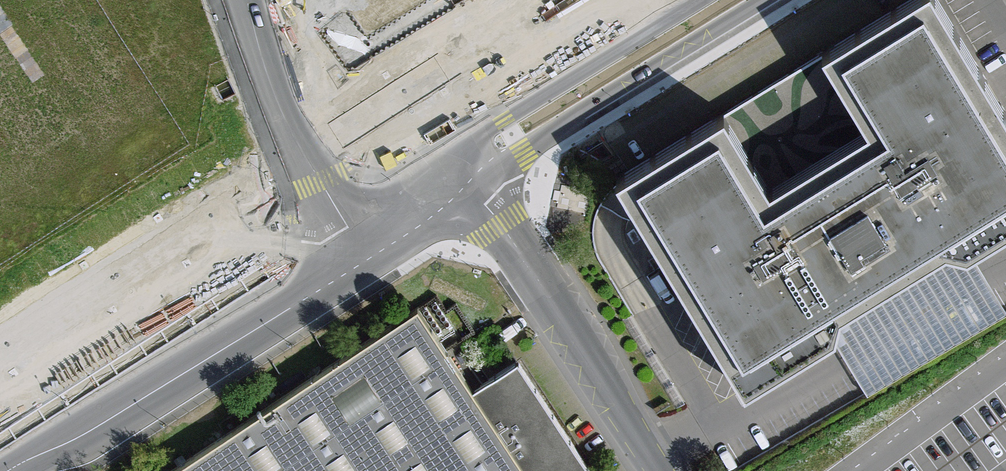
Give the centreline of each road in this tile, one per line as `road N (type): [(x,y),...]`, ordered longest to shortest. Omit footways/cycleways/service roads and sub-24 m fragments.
road 1 (tertiary): [(414,160),(0,420)]
road 2 (tertiary): [(15,470),(424,216)]
road 3 (tertiary): [(471,185),(764,0)]
road 4 (tertiary): [(660,470),(471,185)]
road 5 (tertiary): [(675,0),(466,129)]
road 6 (tertiary): [(414,160),(305,0)]

